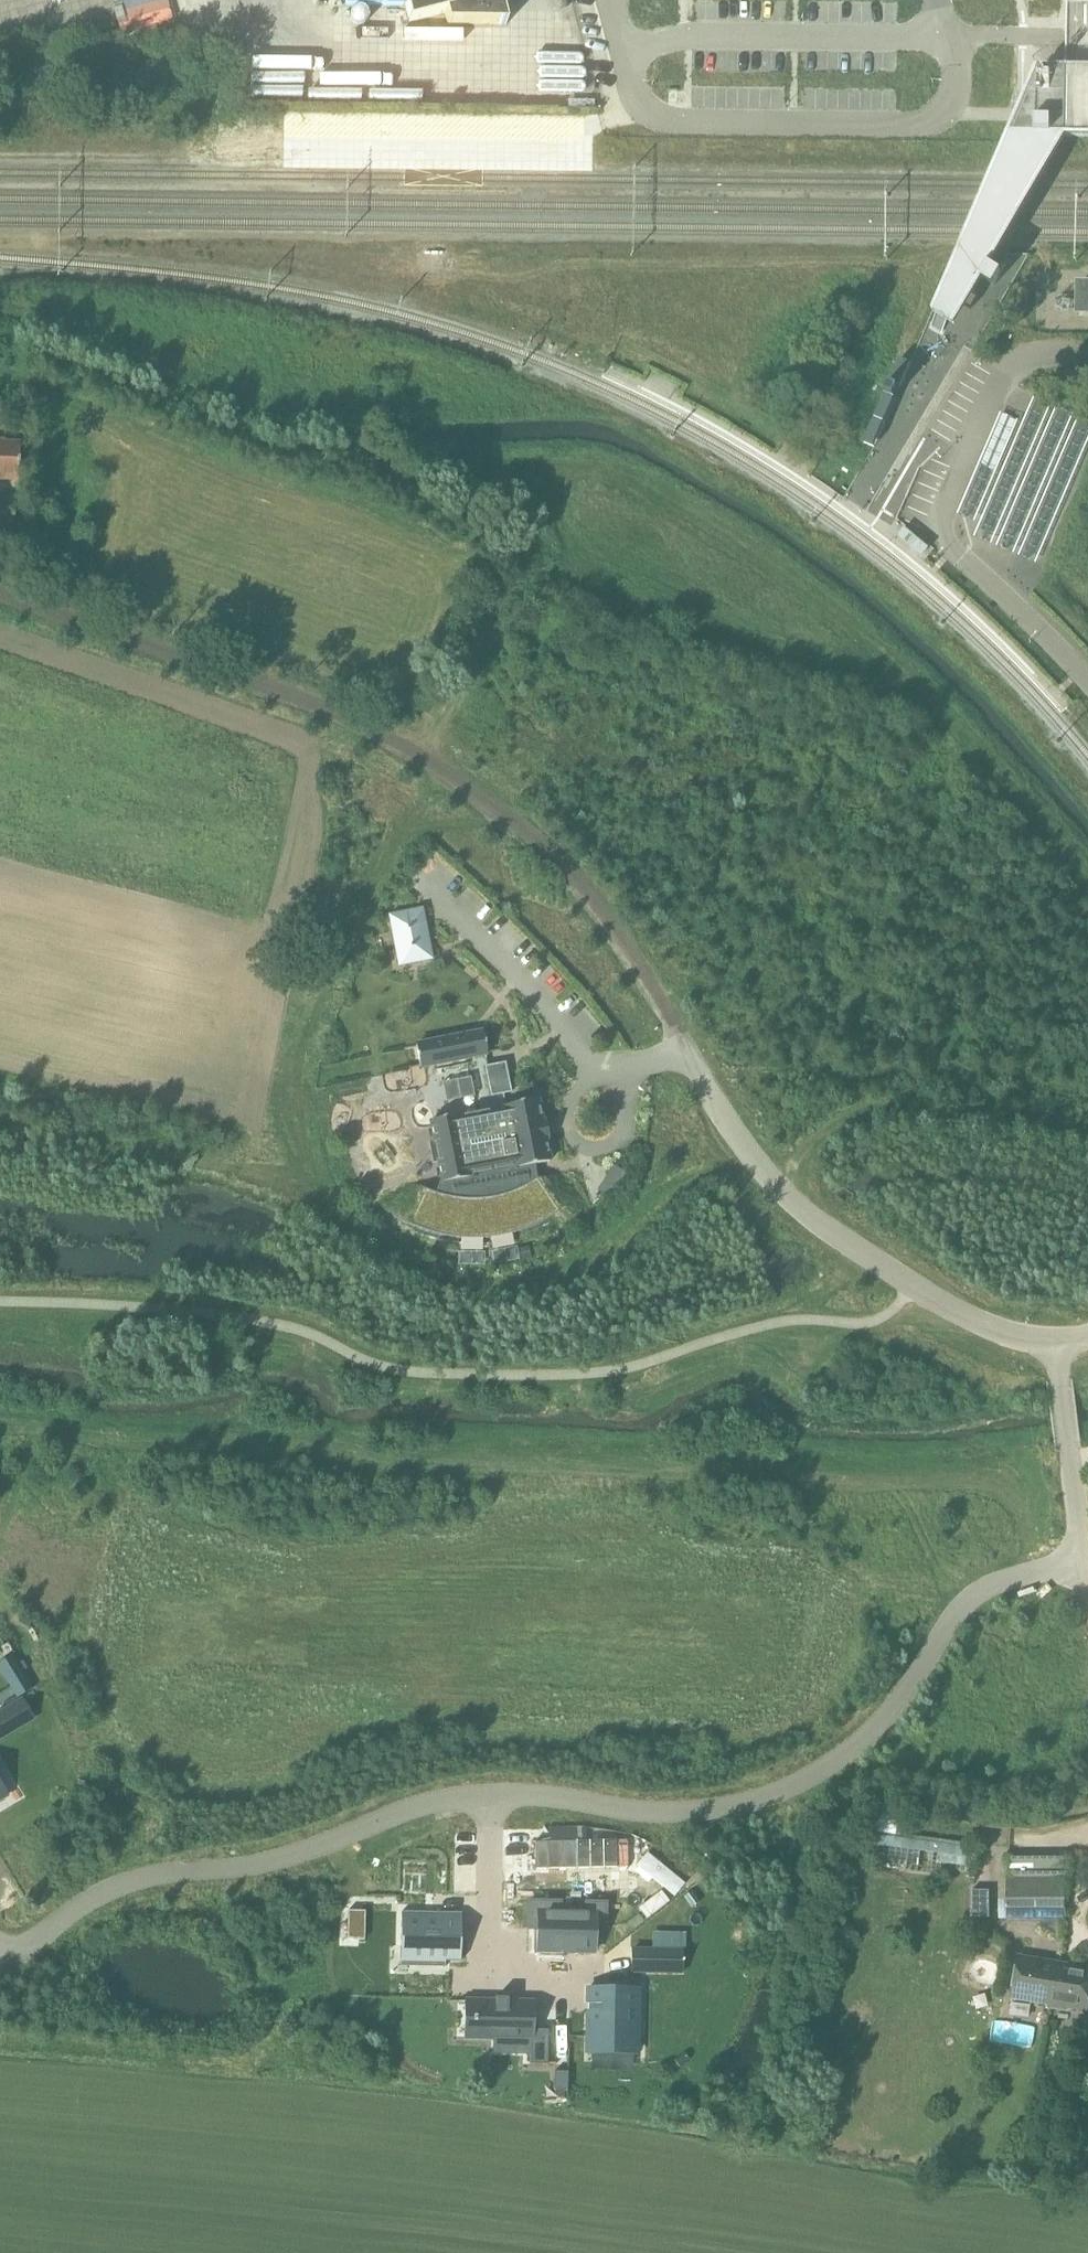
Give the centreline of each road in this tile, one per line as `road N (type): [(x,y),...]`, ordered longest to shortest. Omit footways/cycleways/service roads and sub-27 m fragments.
road 1 (residential): [(1054,1340),(993,1326),(946,1303),(798,1207),(740,1142),(601,917),(515,827),(394,739)]
road 2 (track): [(418,456),(570,465),(633,479),(785,568),(963,733),(1087,869)]
road 3 (residential): [(1083,1559),(993,1587),(960,1608),(878,1724),(797,1781),(748,1803),(674,1810),(489,1794)]
road 4 (track): [(0,158),(395,158),(559,137),(638,107)]
road 5 (unclassified): [(940,0),(957,91),(947,111),(909,125),(650,119),(635,103),(609,0)]
road 6 (residential): [(489,1794),(420,1806),(254,1867),(120,1882),(35,1944),(10,1956),(0,1951)]
road 7 (unclassified): [(0,591),(230,671),(394,739)]
road 8 (track): [(1087,1118),(857,1109),(771,1182)]
road 9 (track): [(779,158),(1087,160)]
road 10 (residential): [(966,455),(941,513),(944,539),(1087,680)]
road 11 (residential): [(489,1794),(489,1973),(600,1975)]
road 12 (residential): [(1083,1559),(1054,1340)]
road 13 (track): [(499,582),(454,709),(425,758)]
road 14 (residential): [(1087,355),(1064,351),(1018,365),(1002,380),(966,455)]

